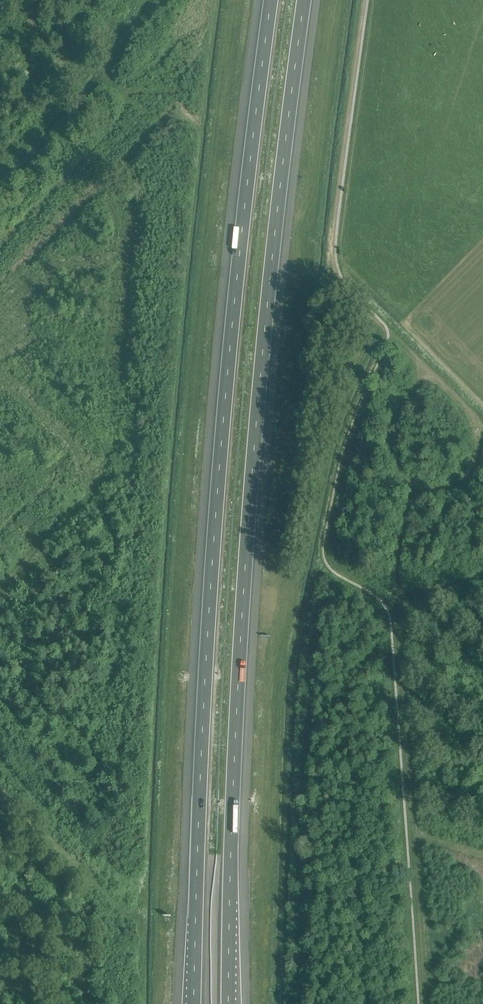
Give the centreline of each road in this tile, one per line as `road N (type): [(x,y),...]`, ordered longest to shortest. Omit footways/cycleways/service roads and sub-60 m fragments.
road 1 (motorway): [(228,1003),(258,449),(308,0)]
road 2 (motorway): [(270,0),(216,505),(194,1003)]
road 3 (track): [(384,327),(473,420),(478,453),(464,477),(434,486),(403,474),(392,441),(402,404)]

